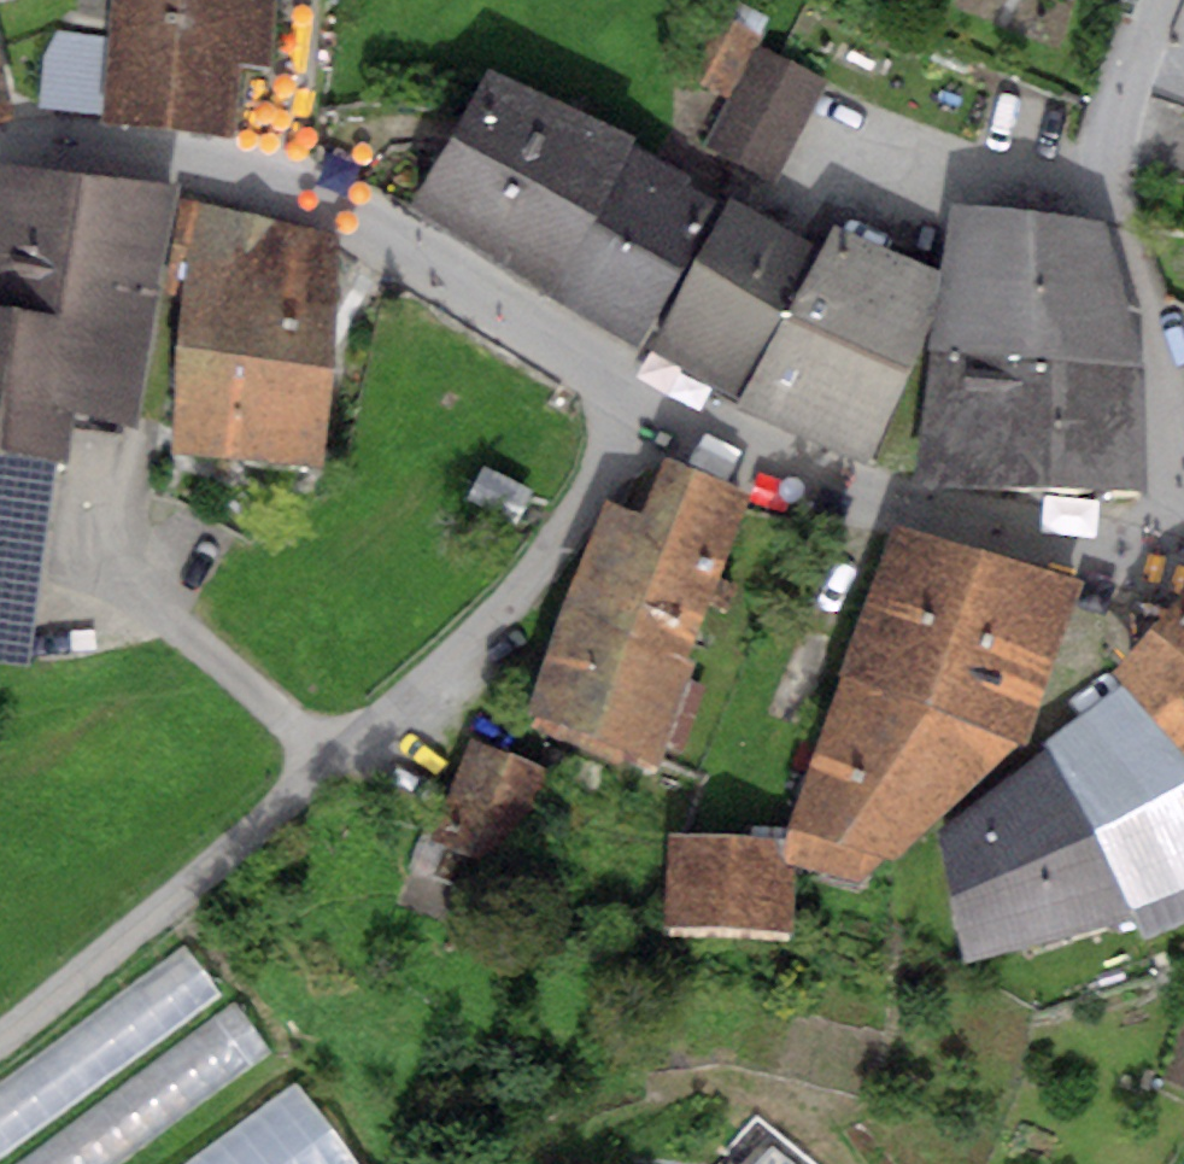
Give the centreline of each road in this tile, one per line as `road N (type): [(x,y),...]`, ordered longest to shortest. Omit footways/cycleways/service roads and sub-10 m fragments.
road 1 (residential): [(0,1038),(485,627),(552,546),(645,403)]
road 2 (residential): [(0,155),(89,154),(257,182),(466,287),(645,403)]
road 3 (residential): [(645,403),(704,436),(913,512),(1183,568)]
road 4 (residential): [(1158,0),(1115,122),(1113,194),(1183,476)]

